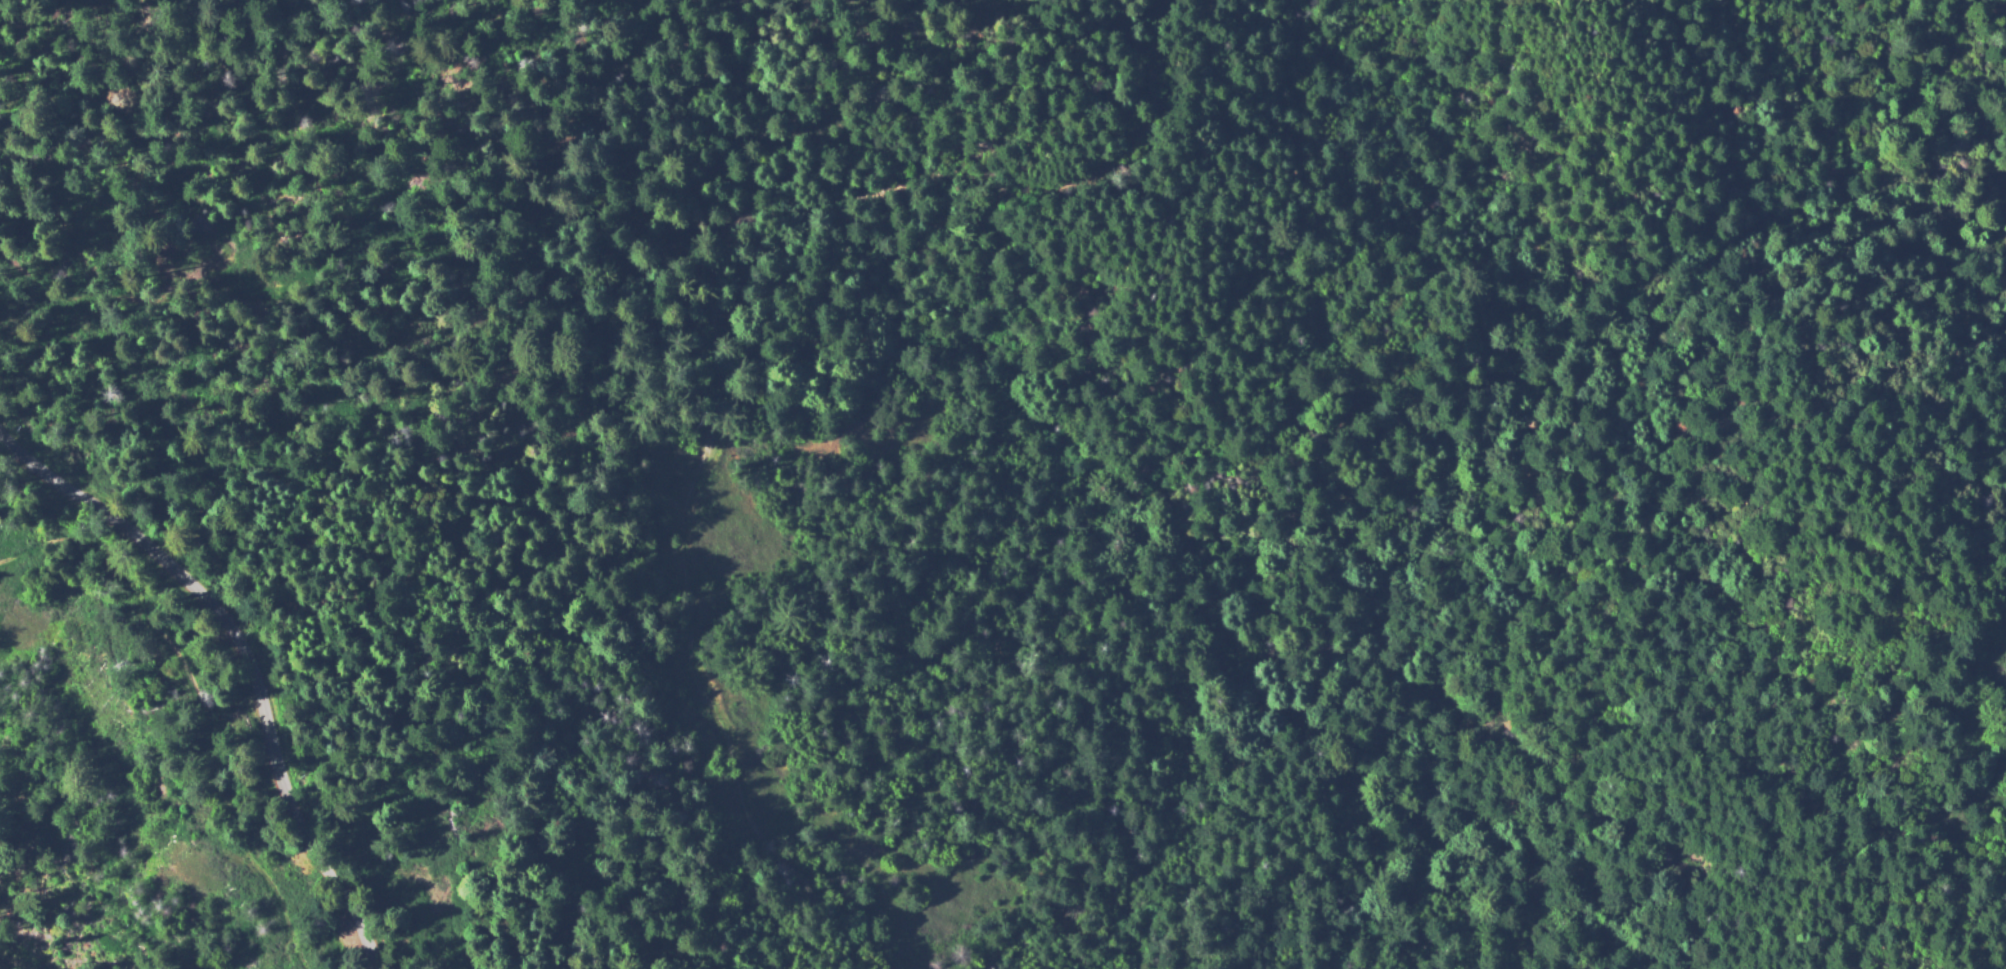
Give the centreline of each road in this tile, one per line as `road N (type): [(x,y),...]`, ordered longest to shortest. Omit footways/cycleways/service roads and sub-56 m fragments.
road 1 (residential): [(378,968),(311,834),(258,670),(230,622),(0,414)]

